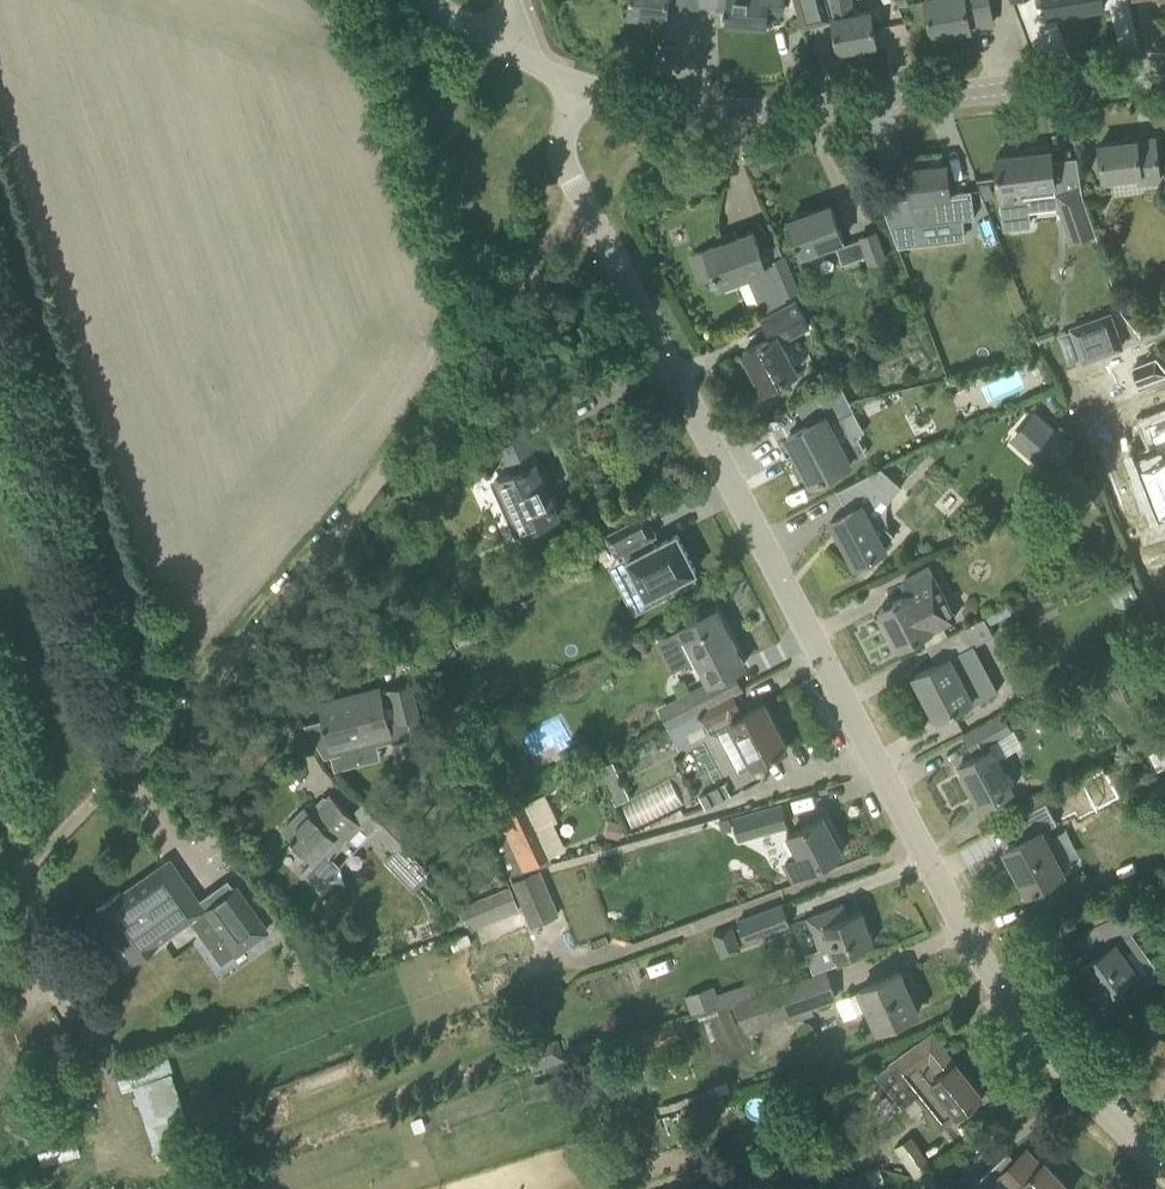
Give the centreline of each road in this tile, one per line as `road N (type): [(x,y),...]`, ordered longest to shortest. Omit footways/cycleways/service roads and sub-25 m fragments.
road 1 (residential): [(1164,1176),(1100,1117),(979,962),(586,211)]
road 2 (unclassified): [(50,840),(266,622),(551,238),(586,211)]
road 3 (tertiary): [(573,84),(685,108),(765,108),(1164,69)]
road 4 (residential): [(586,211),(564,132),(573,84)]

